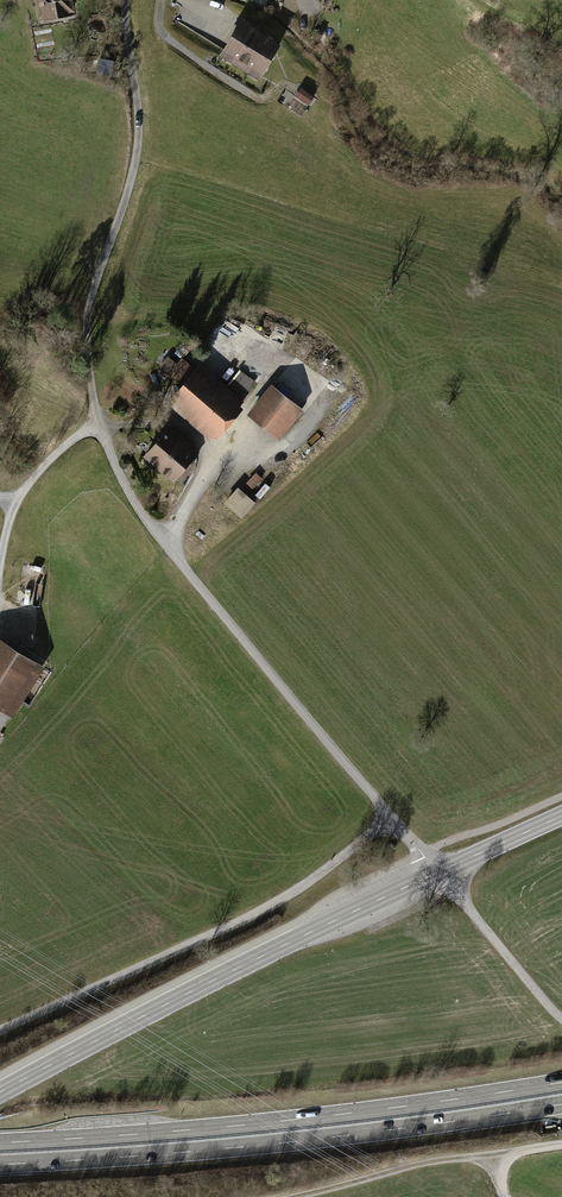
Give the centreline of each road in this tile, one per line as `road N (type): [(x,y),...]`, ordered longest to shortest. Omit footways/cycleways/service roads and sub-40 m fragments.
road 1 (unclassified): [(389,815),(143,517),(98,422),(88,310),(139,139),(126,0)]
road 2 (trunk): [(561,1082),(288,1120),(0,1143)]
road 3 (trunk): [(0,1165),(287,1142),(561,1104)]
road 4 (tertiary): [(0,1093),(438,872)]
road 5 (unclassified): [(389,815),(264,910),(0,1031)]
road 6 (track): [(294,1196),(424,1163),(561,1144)]
road 7 (track): [(561,1019),(438,872)]
road 8 (track): [(98,422),(22,493),(0,564)]
road 9 (tertiary): [(438,872),(561,816)]

